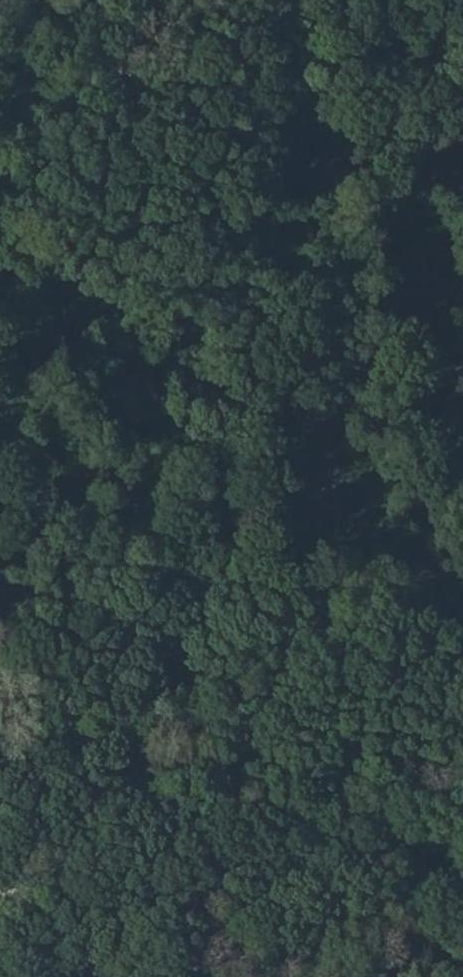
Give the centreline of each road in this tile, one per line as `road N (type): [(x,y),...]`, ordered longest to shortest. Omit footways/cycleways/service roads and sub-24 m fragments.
road 1 (track): [(462,560),(350,592),(191,597),(0,579)]

